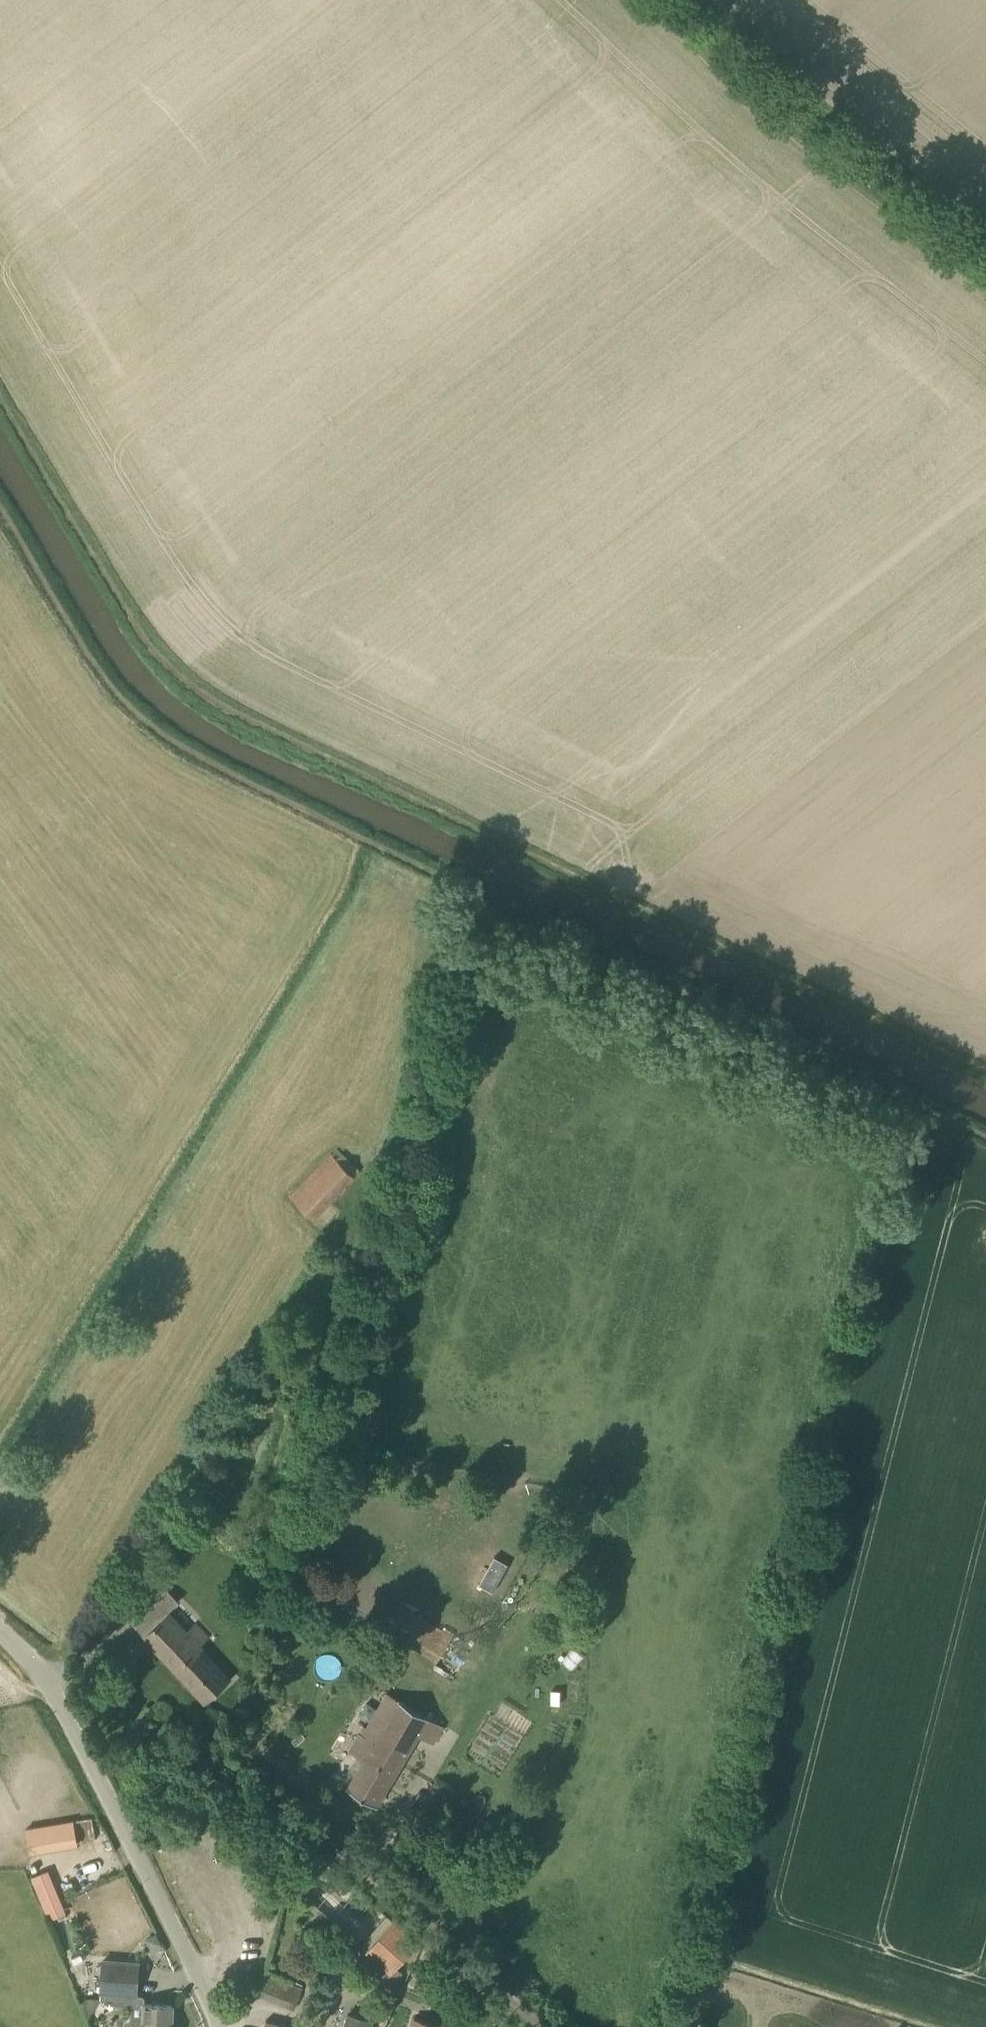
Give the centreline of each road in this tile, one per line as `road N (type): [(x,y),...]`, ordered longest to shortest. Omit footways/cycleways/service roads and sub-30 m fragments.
road 1 (unclassified): [(218,2026),(197,1957),(57,1694),(0,1631)]

